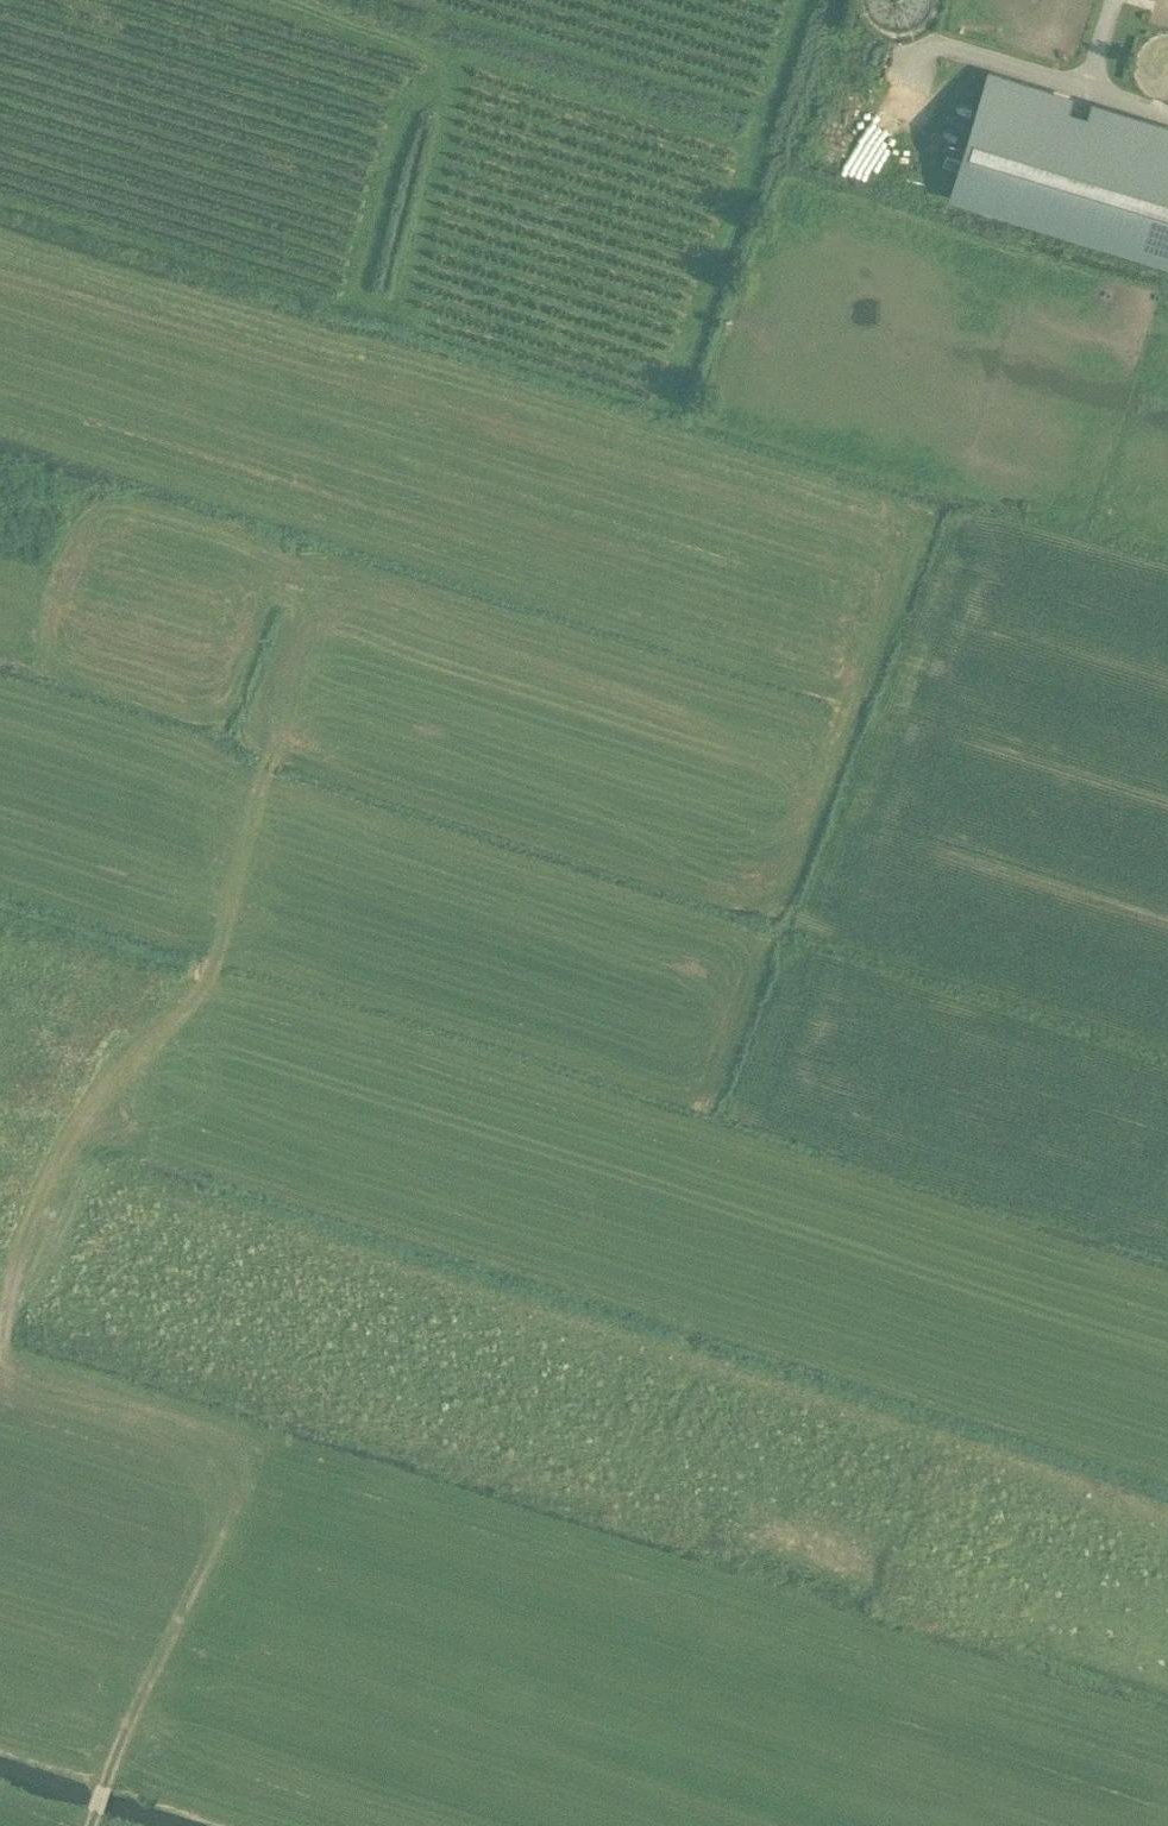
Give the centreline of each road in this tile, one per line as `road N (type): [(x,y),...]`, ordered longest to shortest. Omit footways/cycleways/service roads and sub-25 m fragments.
road 1 (track): [(1167,1160),(346,902),(244,909),(182,1028),(65,1183)]

